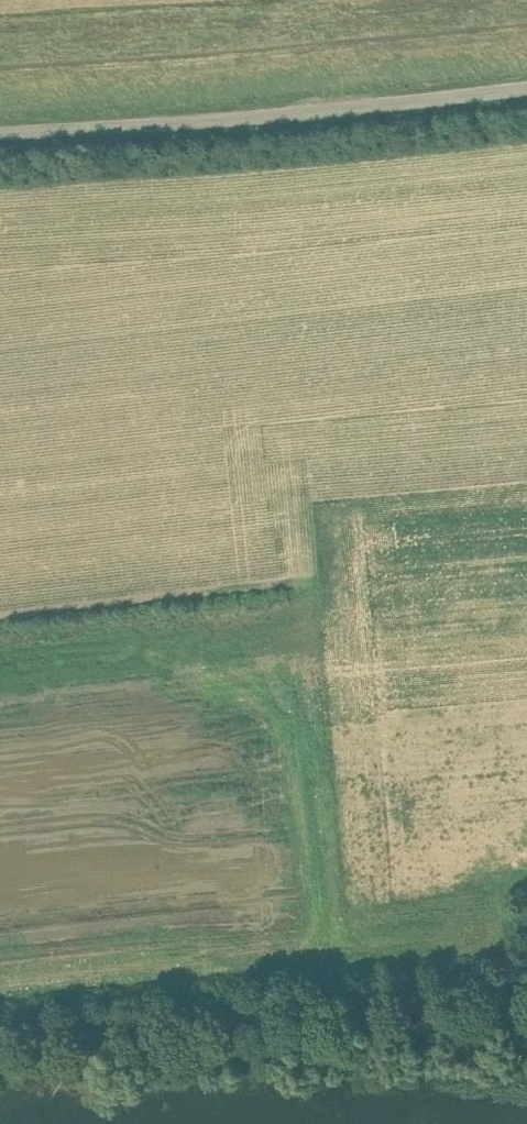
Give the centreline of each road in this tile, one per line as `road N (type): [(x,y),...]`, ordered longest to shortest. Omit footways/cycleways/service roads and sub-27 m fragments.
road 1 (unclassified): [(0,134),(226,122),(526,91)]

